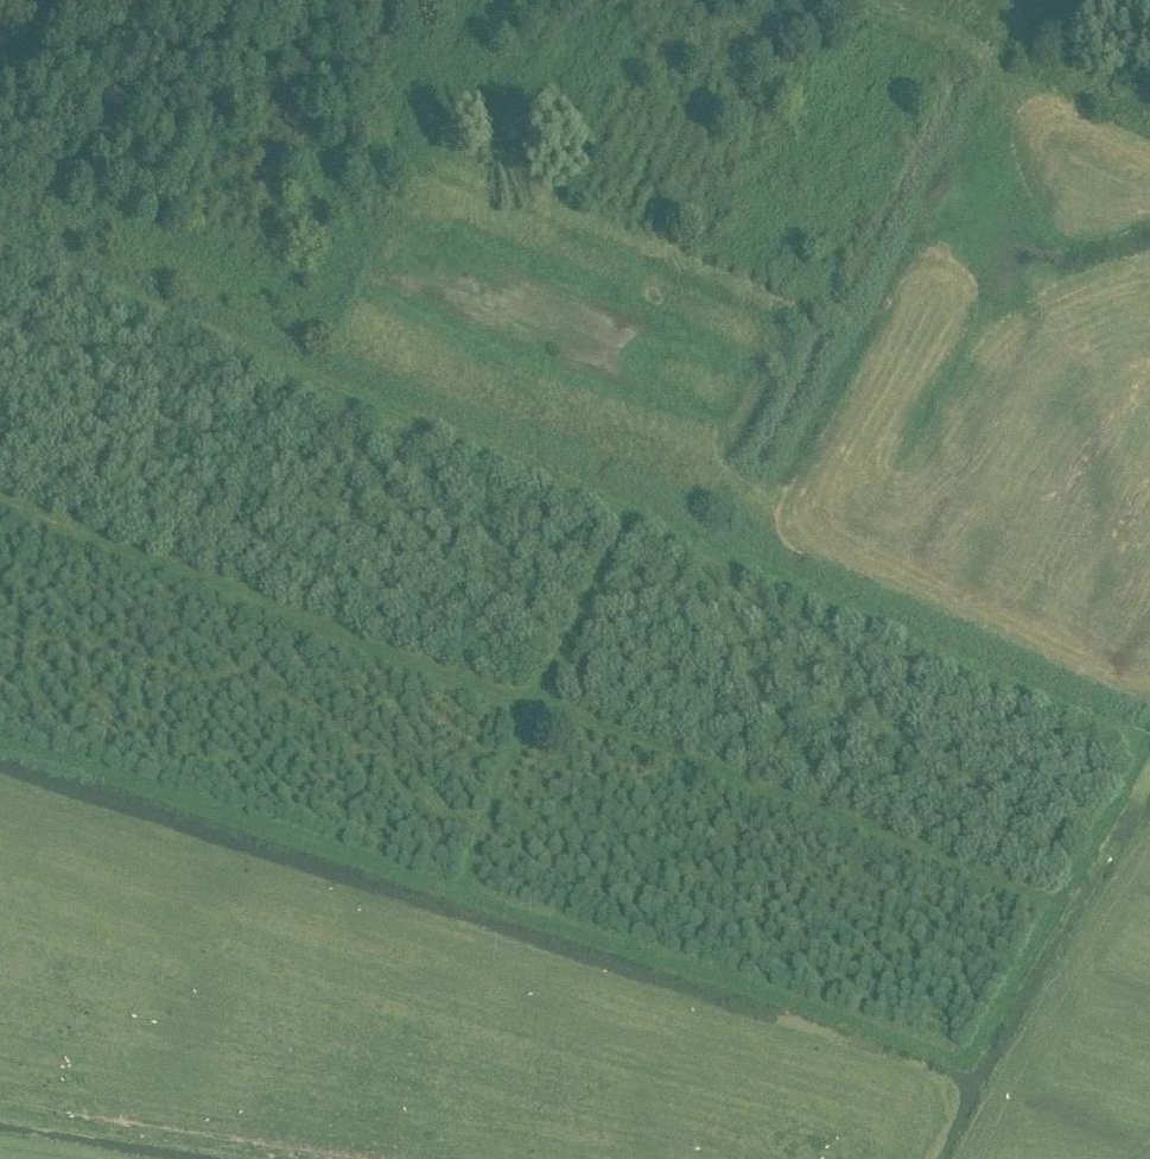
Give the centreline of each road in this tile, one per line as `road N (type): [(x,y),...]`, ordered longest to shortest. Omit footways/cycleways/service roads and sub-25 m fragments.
road 1 (track): [(532,705),(0,498)]

